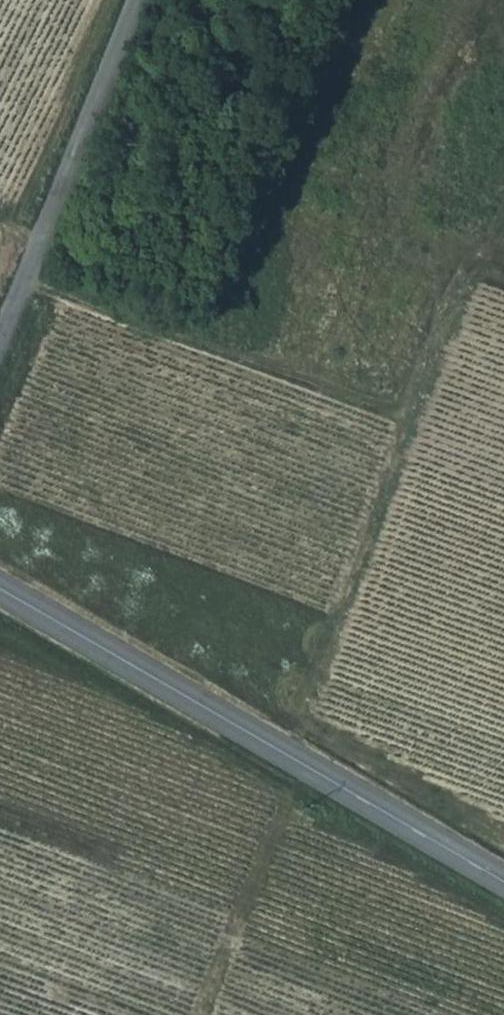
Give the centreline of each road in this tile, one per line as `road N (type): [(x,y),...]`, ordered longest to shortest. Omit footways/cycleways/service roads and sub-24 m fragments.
road 1 (secondary): [(0,590),(503,881)]
road 2 (unclassified): [(140,0),(0,344)]

